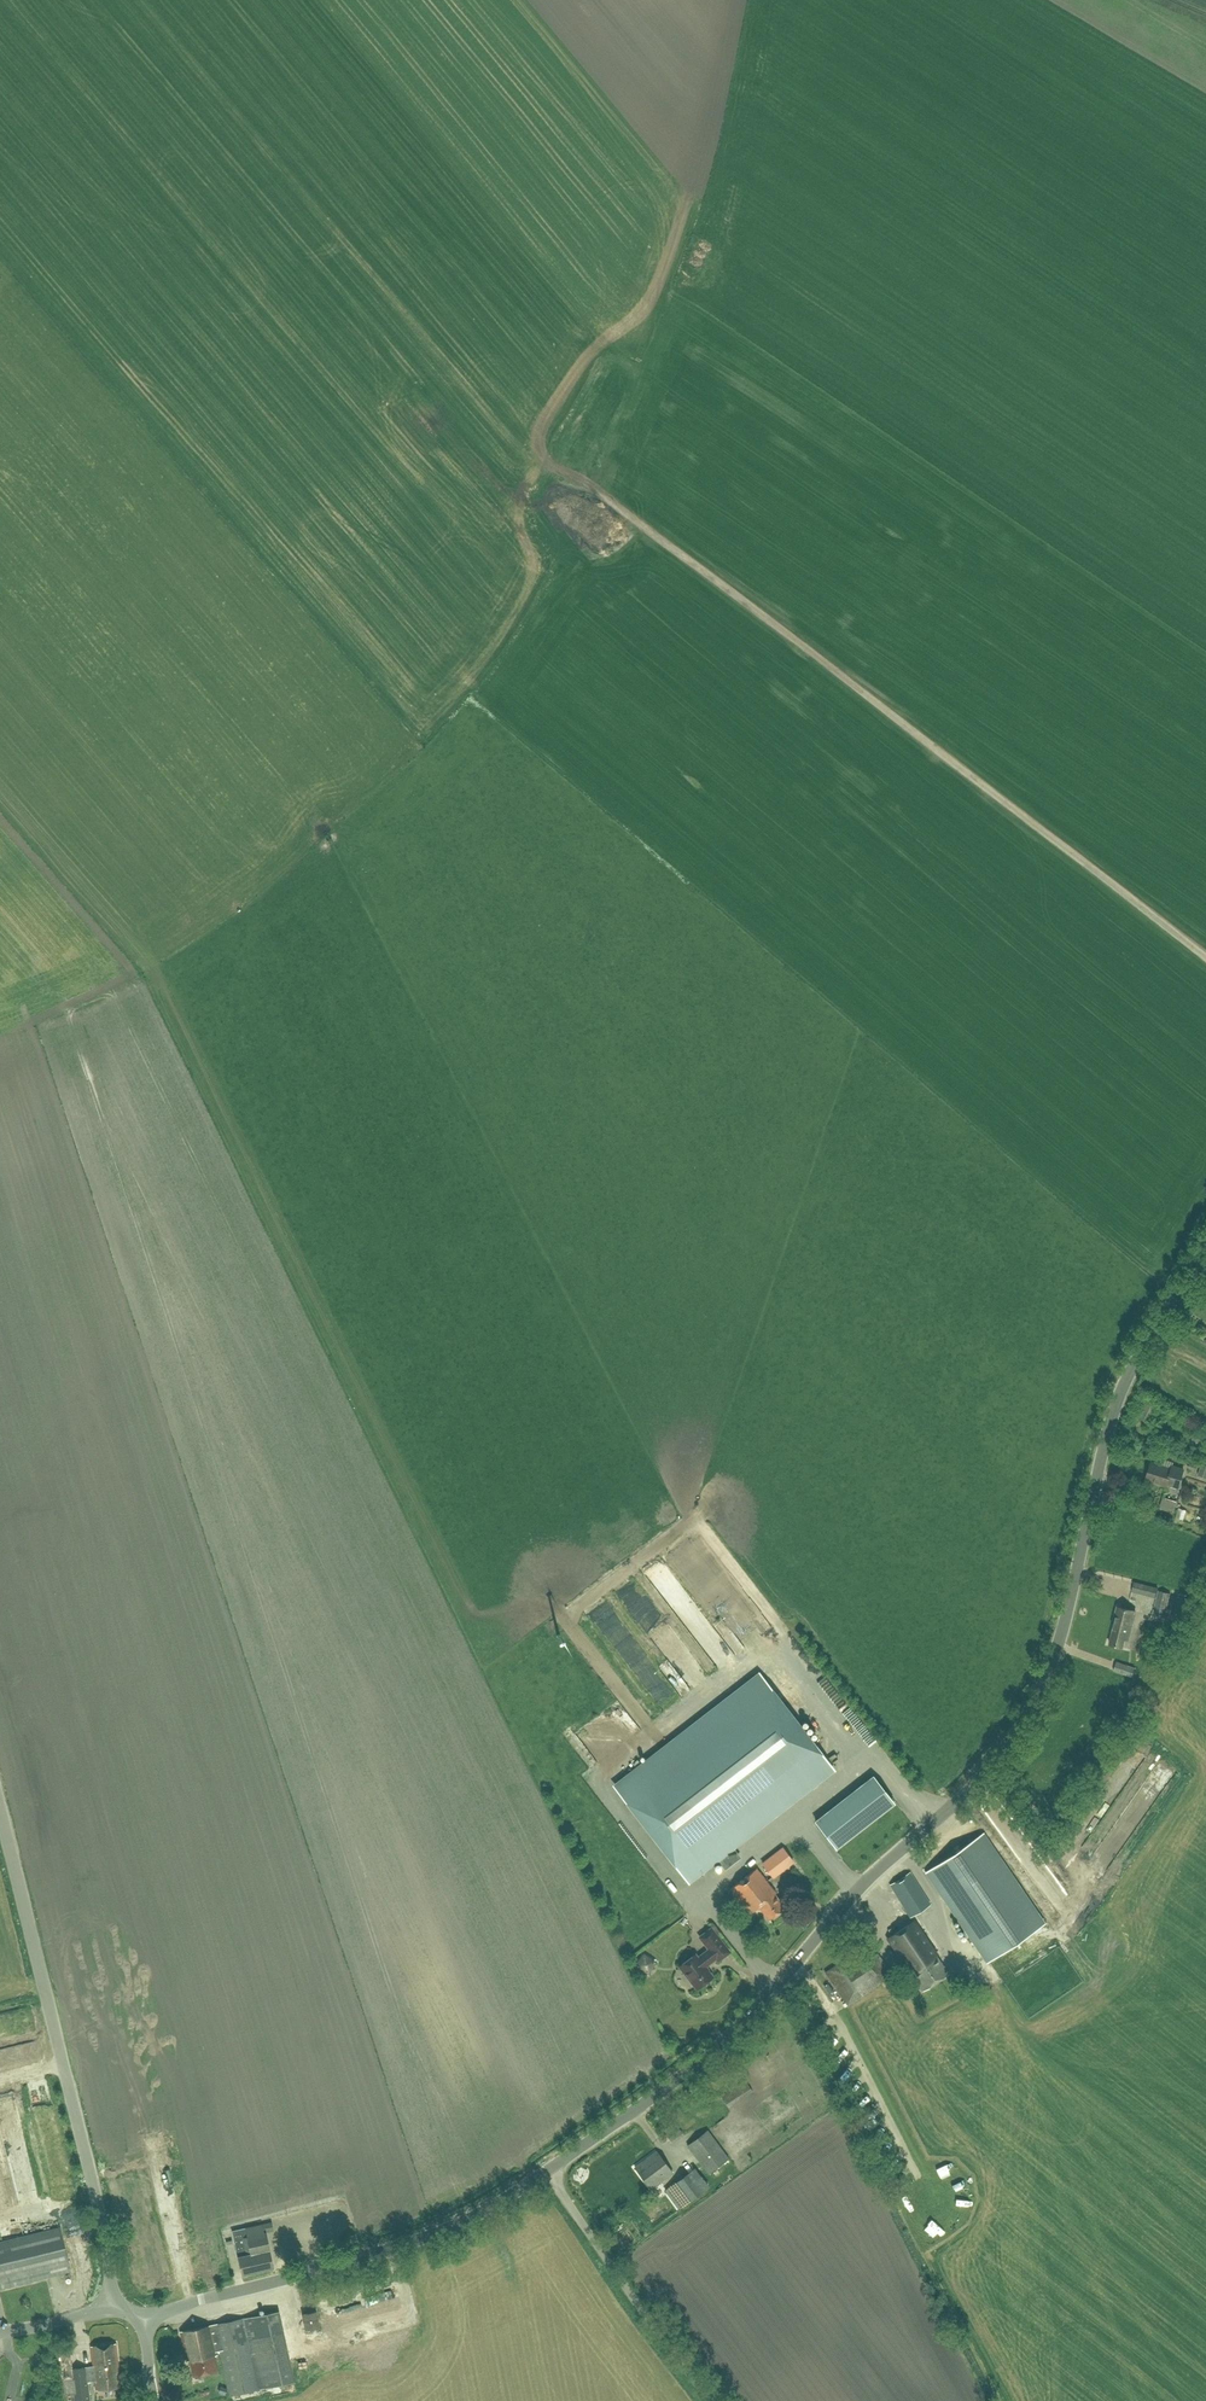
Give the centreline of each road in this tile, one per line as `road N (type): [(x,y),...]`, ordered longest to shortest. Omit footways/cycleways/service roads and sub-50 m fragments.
road 1 (unclassified): [(545,2170),(736,2028),(883,1863),(997,1761),(1054,1655),(1110,1417),(1205,1248)]
road 2 (unclassified): [(111,2308),(108,2249),(0,1817)]
road 3 (unclassified): [(143,2316),(428,2235),(545,2170)]
road 4 (unclassified): [(715,2400),(545,2170)]

